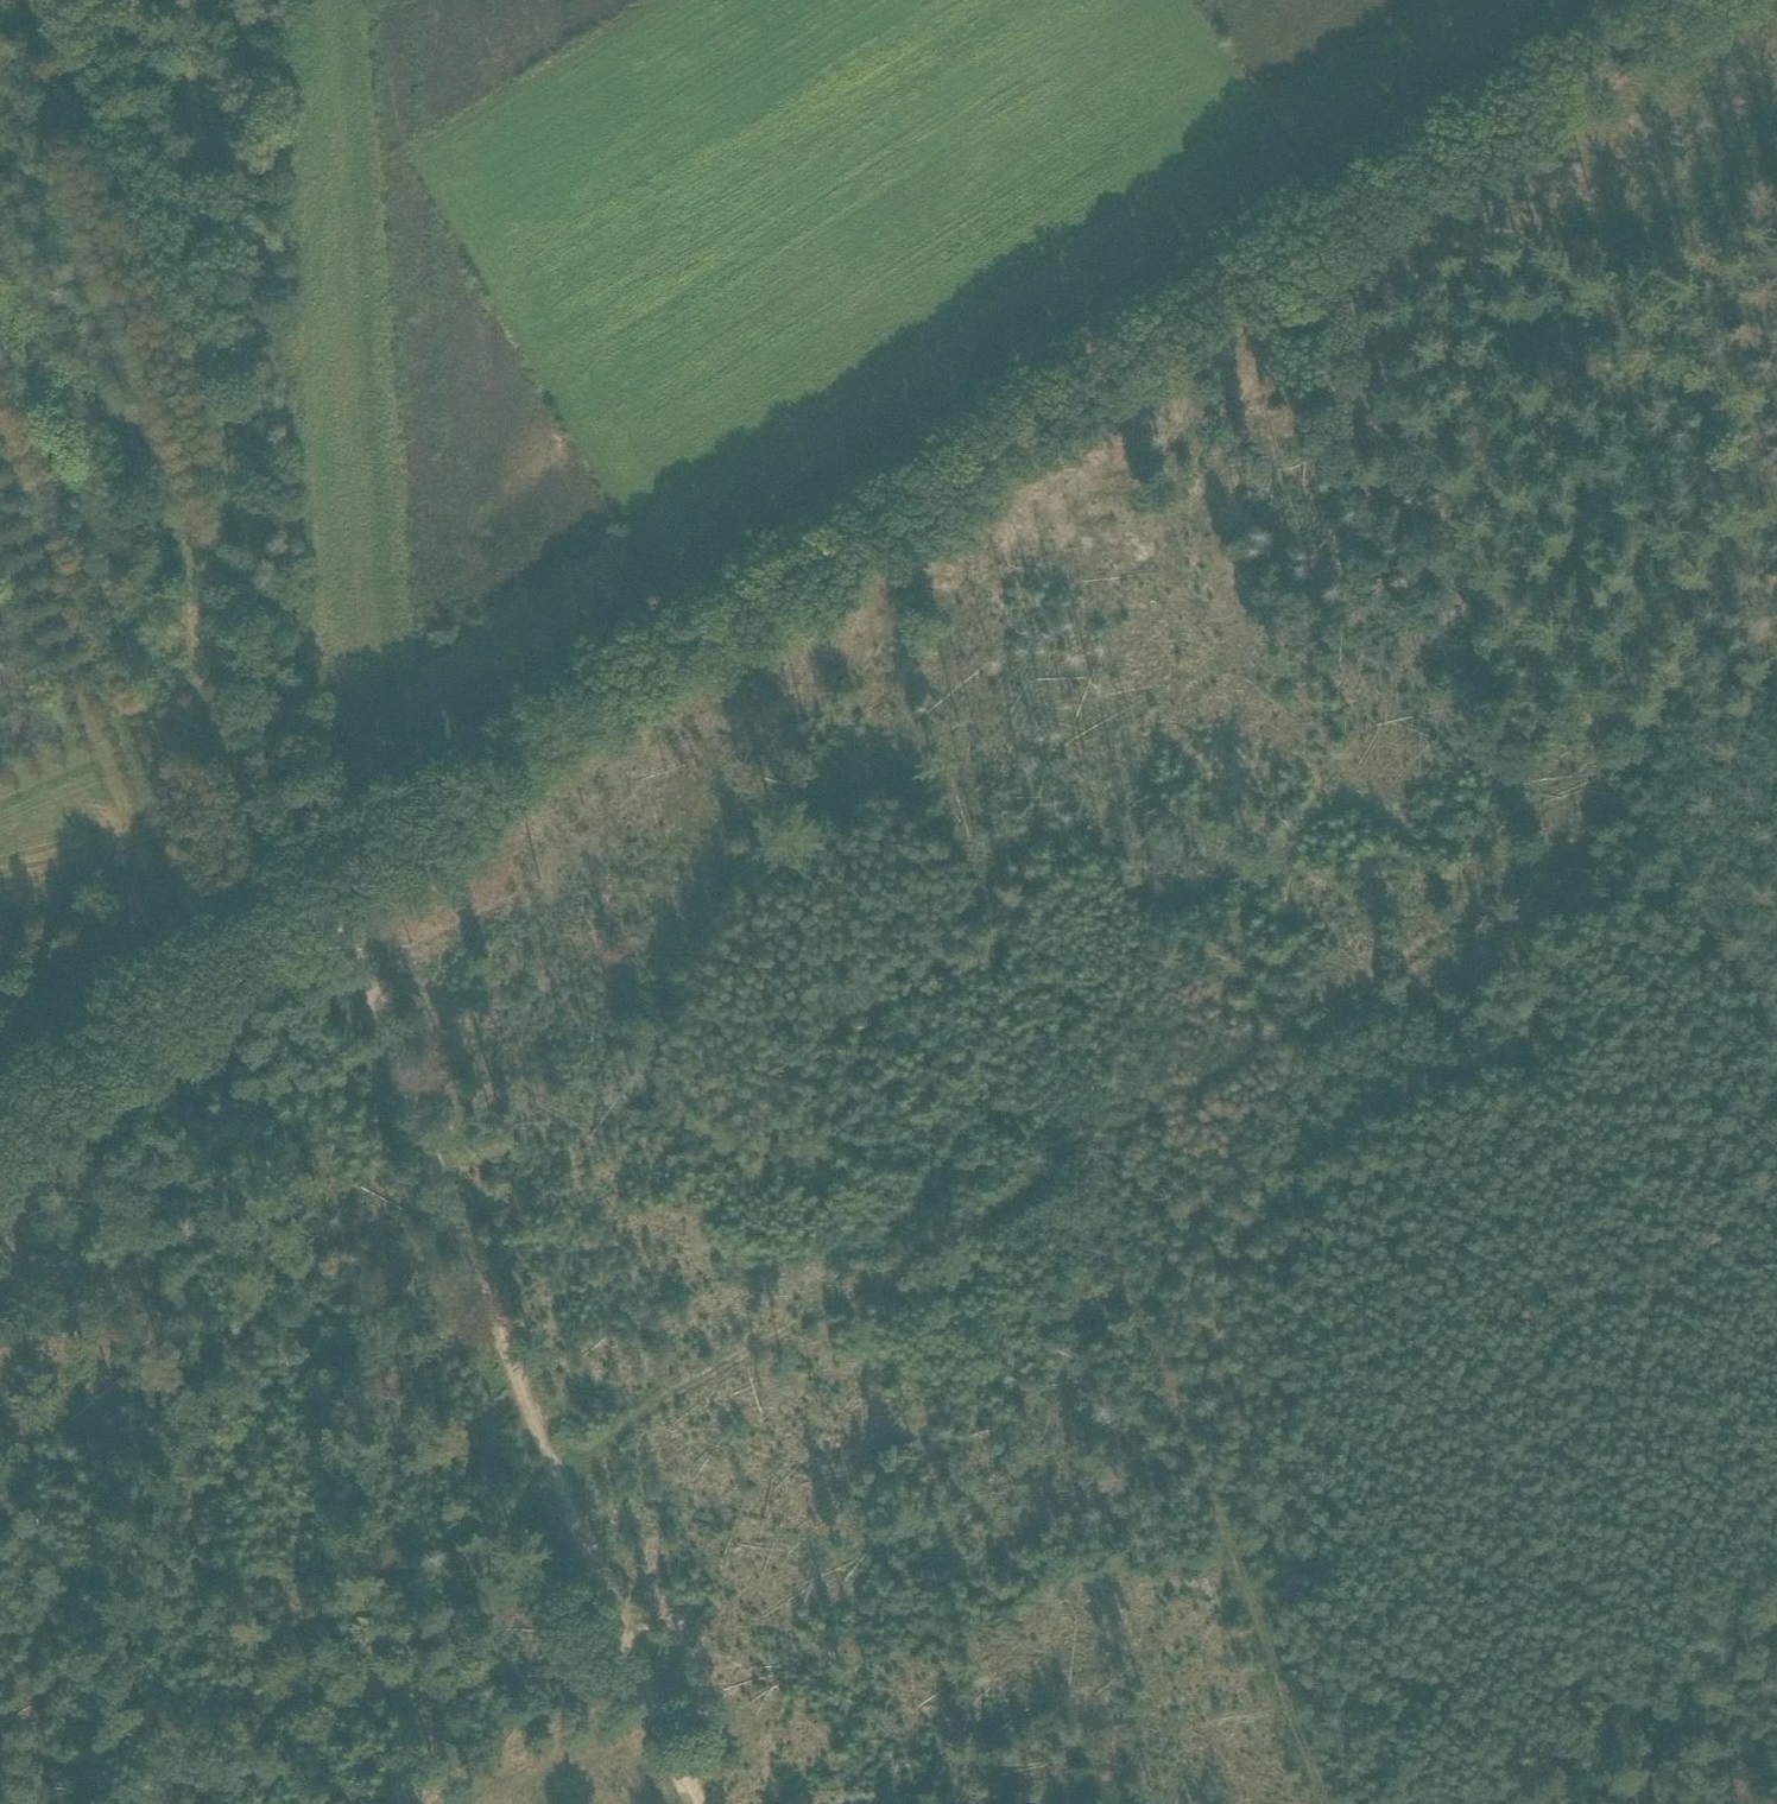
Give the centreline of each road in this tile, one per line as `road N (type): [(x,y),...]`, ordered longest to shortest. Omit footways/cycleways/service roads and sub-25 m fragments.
road 1 (track): [(331,888),(1699,0)]
road 2 (track): [(559,1467),(813,1315),(1078,1173),(1329,1803)]
road 3 (track): [(225,0),(270,672),(300,816),(331,888)]
road 4 (track): [(559,1467),(331,888)]
road 5 (track): [(331,888),(0,1125)]
road 6 (track): [(695,1803),(559,1467)]
road 7 (track): [(1487,1803),(1776,1630)]

